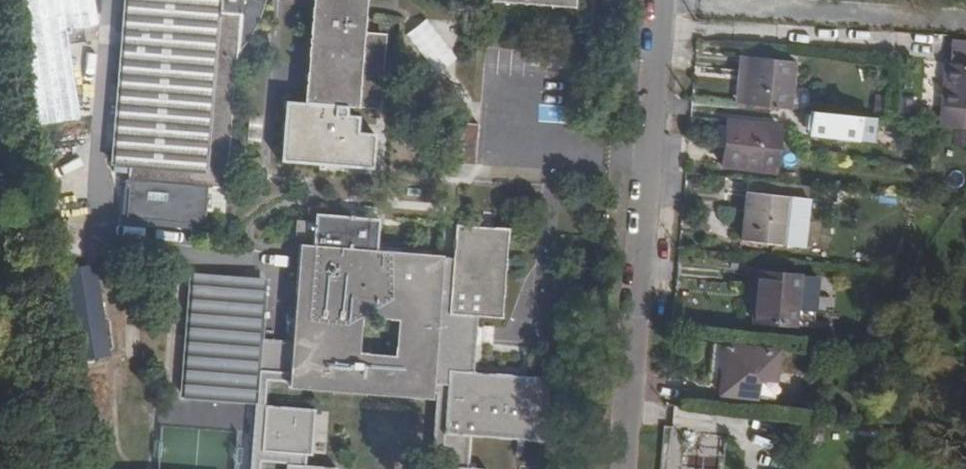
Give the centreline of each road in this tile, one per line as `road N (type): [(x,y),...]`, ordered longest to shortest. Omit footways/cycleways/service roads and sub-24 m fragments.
road 1 (residential): [(661,0),(622,468)]

